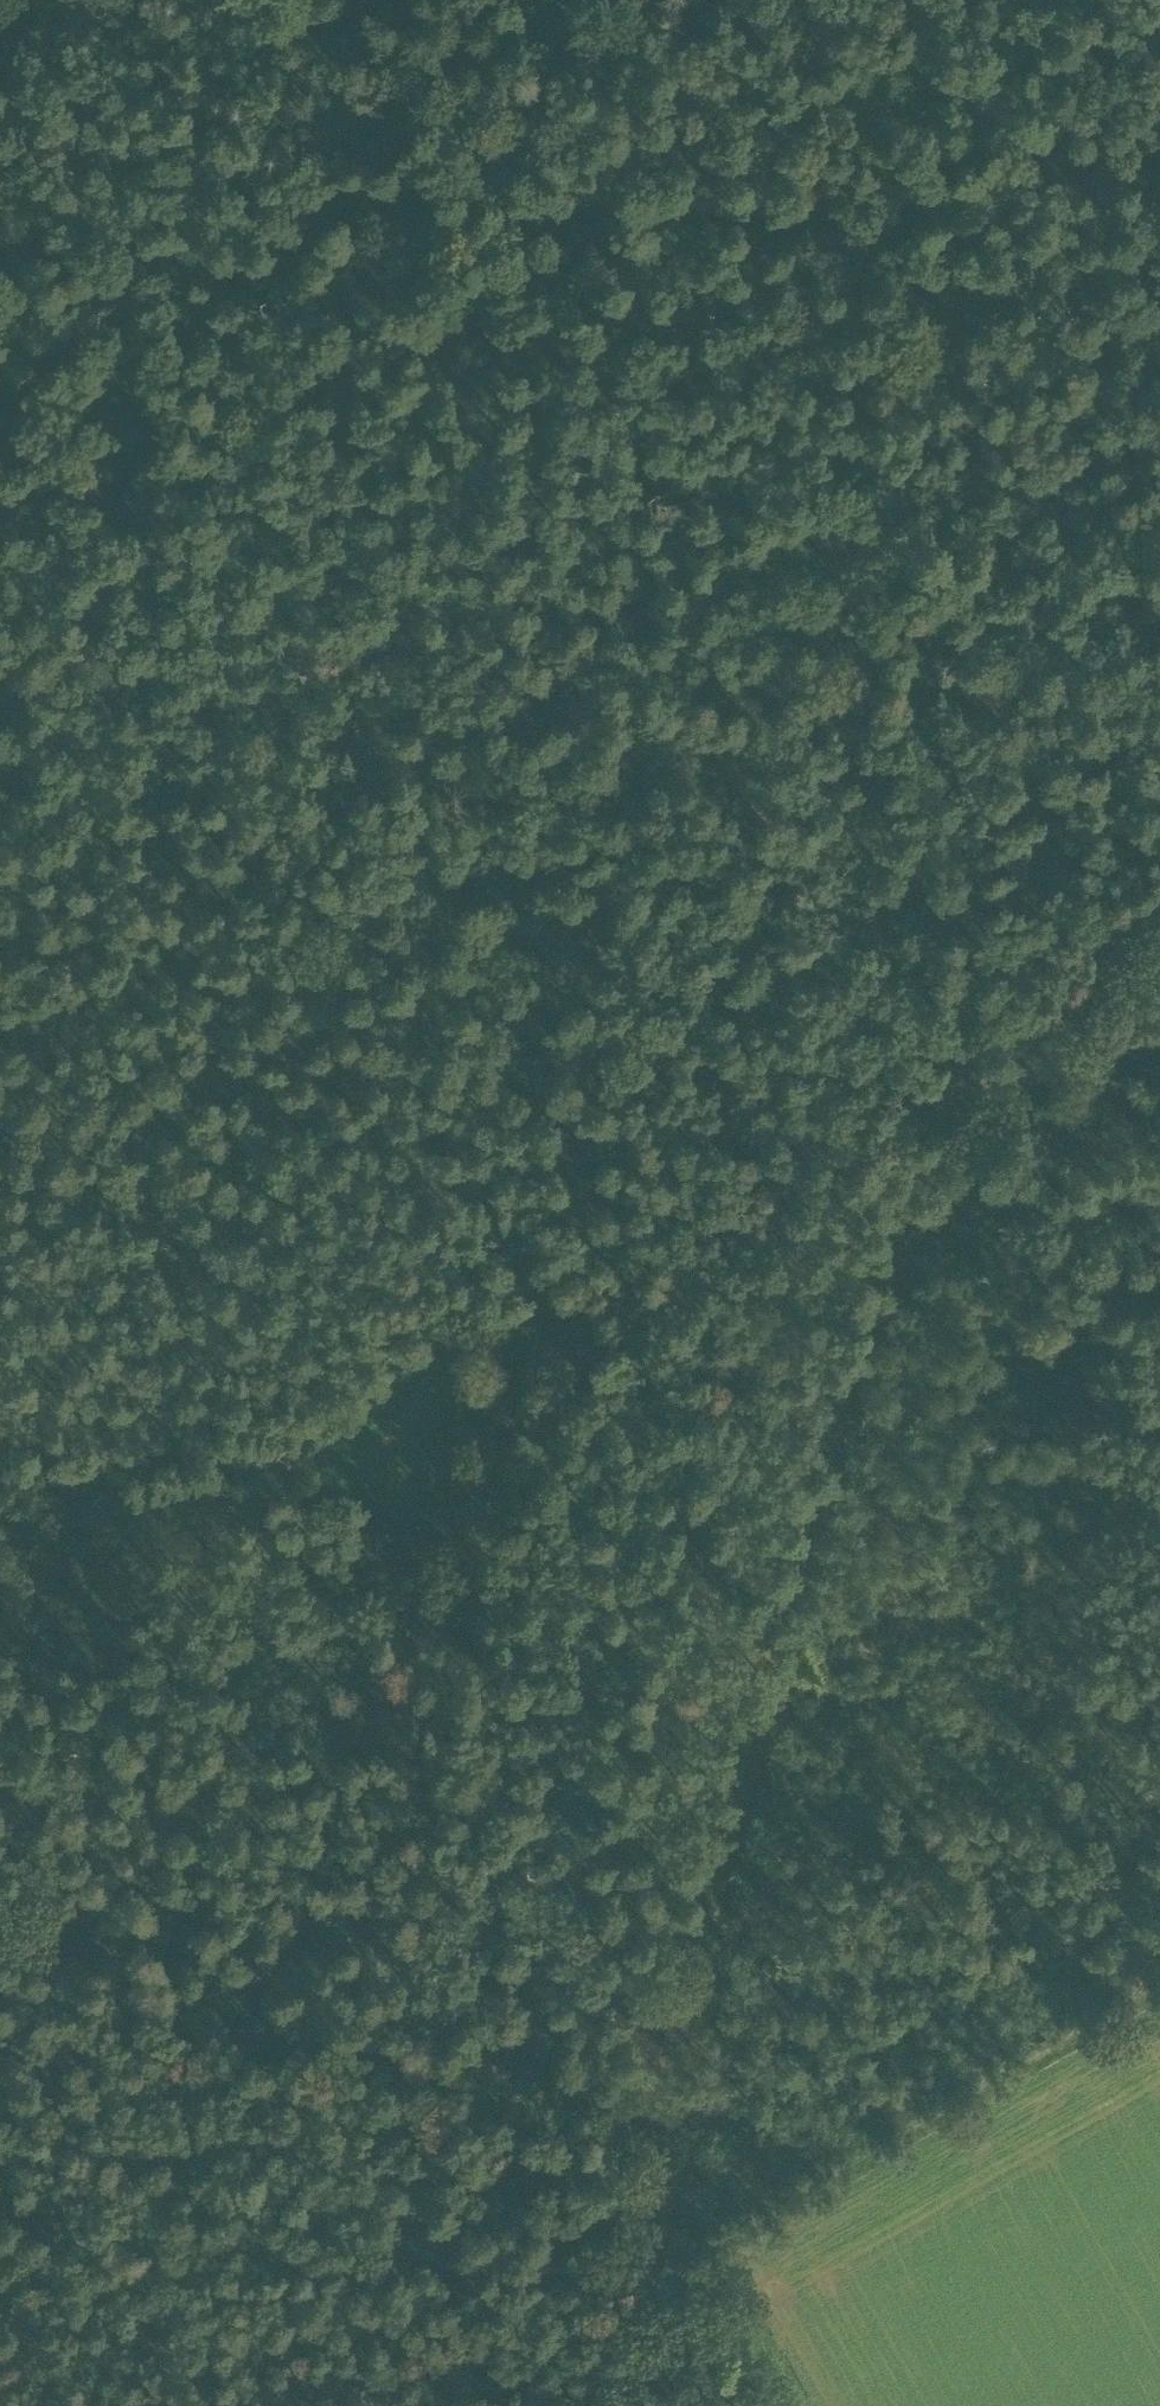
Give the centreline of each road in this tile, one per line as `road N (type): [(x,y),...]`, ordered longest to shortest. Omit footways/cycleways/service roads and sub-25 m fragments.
road 1 (track): [(619,2206),(933,1136),(1159,1008)]
road 2 (track): [(1066,0),(959,150),(914,193),(875,208),(692,215),(355,184),(264,265),(135,250),(0,274)]
road 3 (track): [(562,2405),(657,2278),(619,2206),(556,2129),(502,2090),(0,1919)]
road 4 (track): [(657,2278),(1159,1996)]
road 5 (track): [(232,1997),(406,1663),(433,1503)]
road 6 (track): [(933,1136),(939,1096),(1159,876)]
road 7 (track): [(757,2405),(681,2271)]

